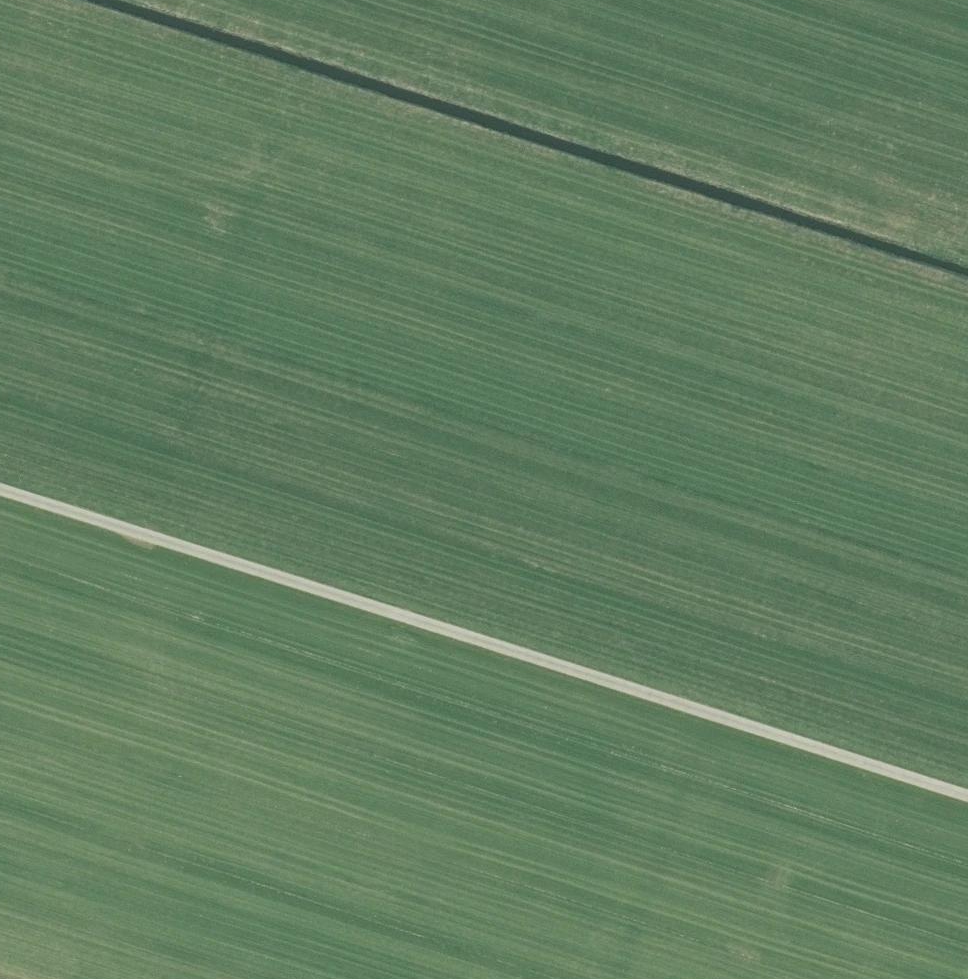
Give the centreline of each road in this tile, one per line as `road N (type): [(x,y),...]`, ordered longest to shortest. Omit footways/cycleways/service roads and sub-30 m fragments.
road 1 (track): [(0,494),(967,800)]

